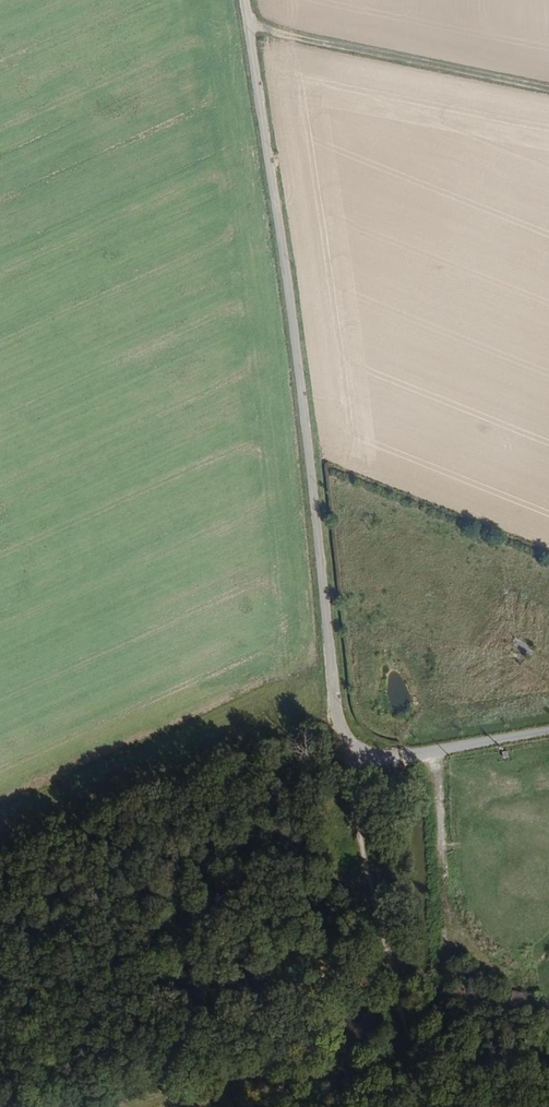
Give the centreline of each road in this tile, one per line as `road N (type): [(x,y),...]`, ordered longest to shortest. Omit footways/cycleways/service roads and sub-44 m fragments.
road 1 (unclassified): [(245,0),(352,779)]
road 2 (track): [(422,1106),(352,779)]
road 3 (track): [(548,92),(248,25)]

